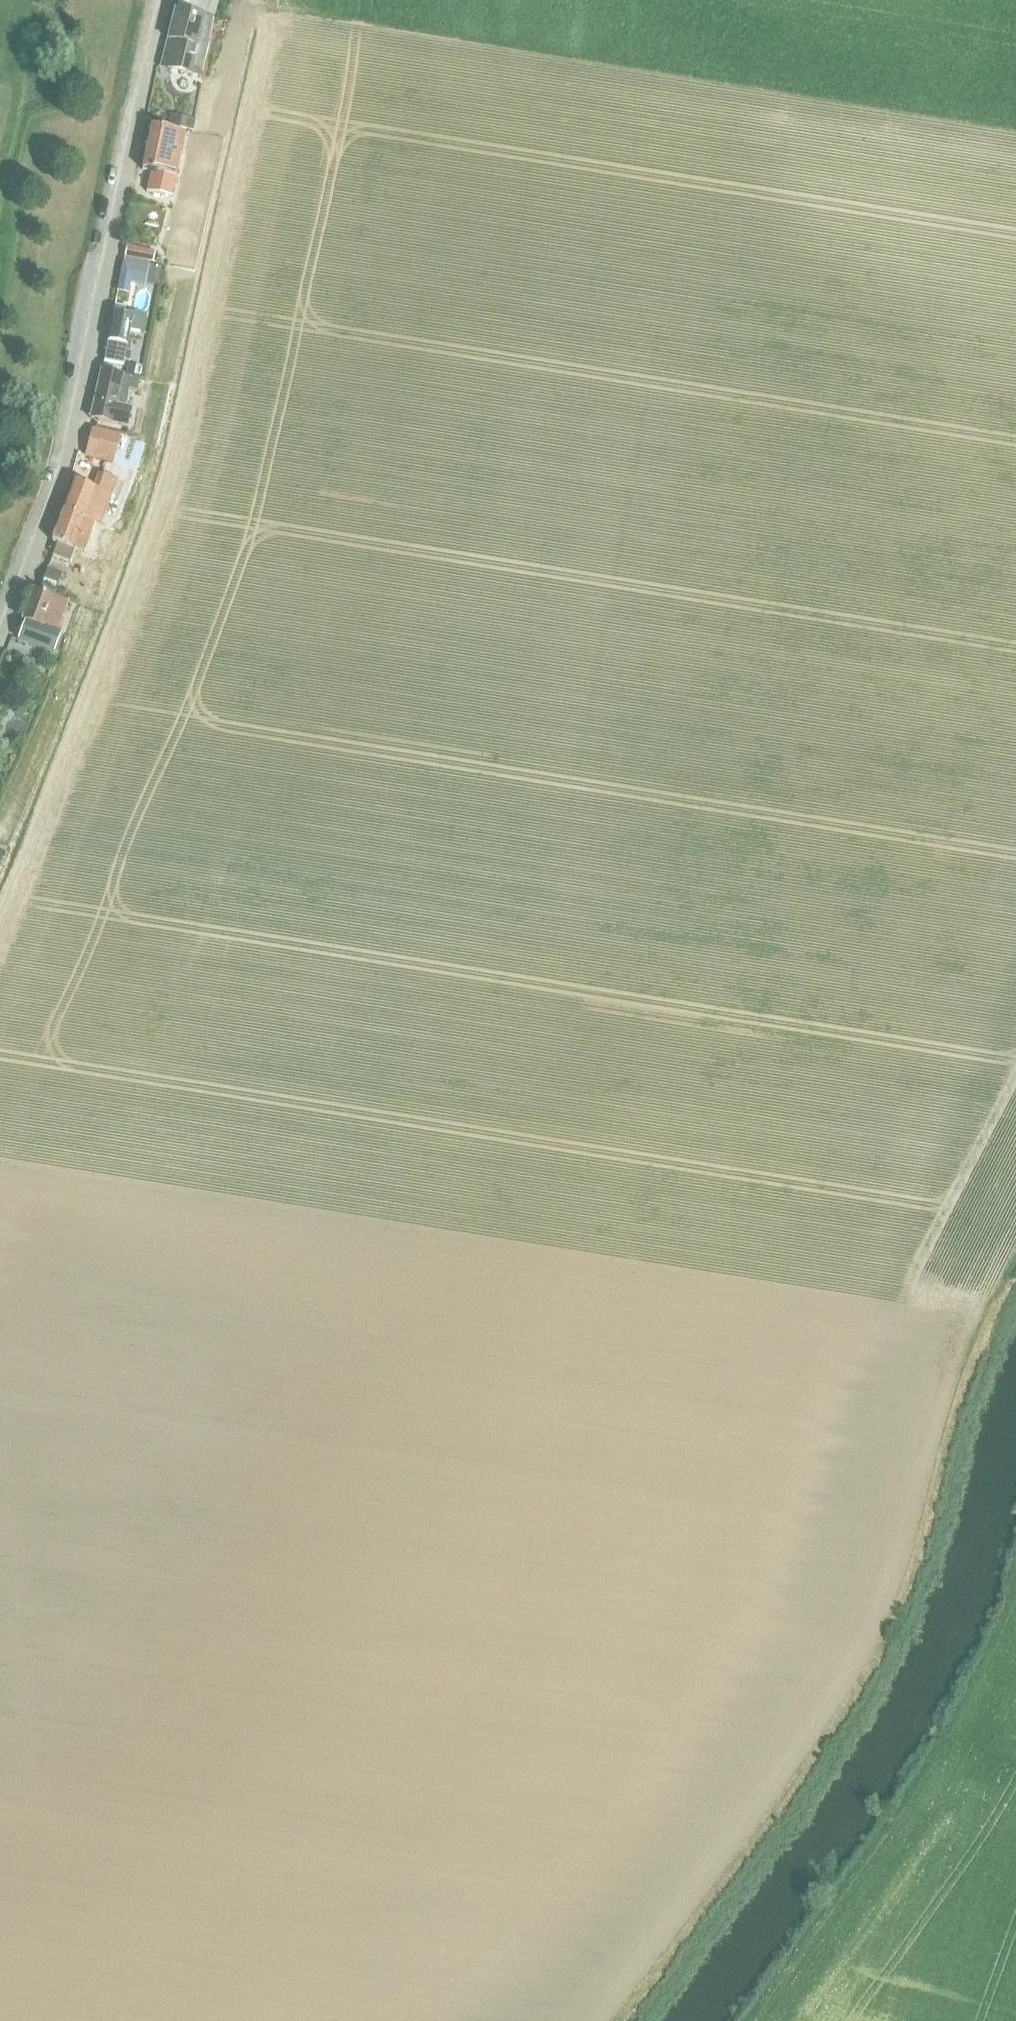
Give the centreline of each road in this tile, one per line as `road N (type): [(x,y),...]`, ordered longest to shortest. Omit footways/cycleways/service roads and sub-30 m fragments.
road 1 (residential): [(0,635),(58,491),(164,0)]

